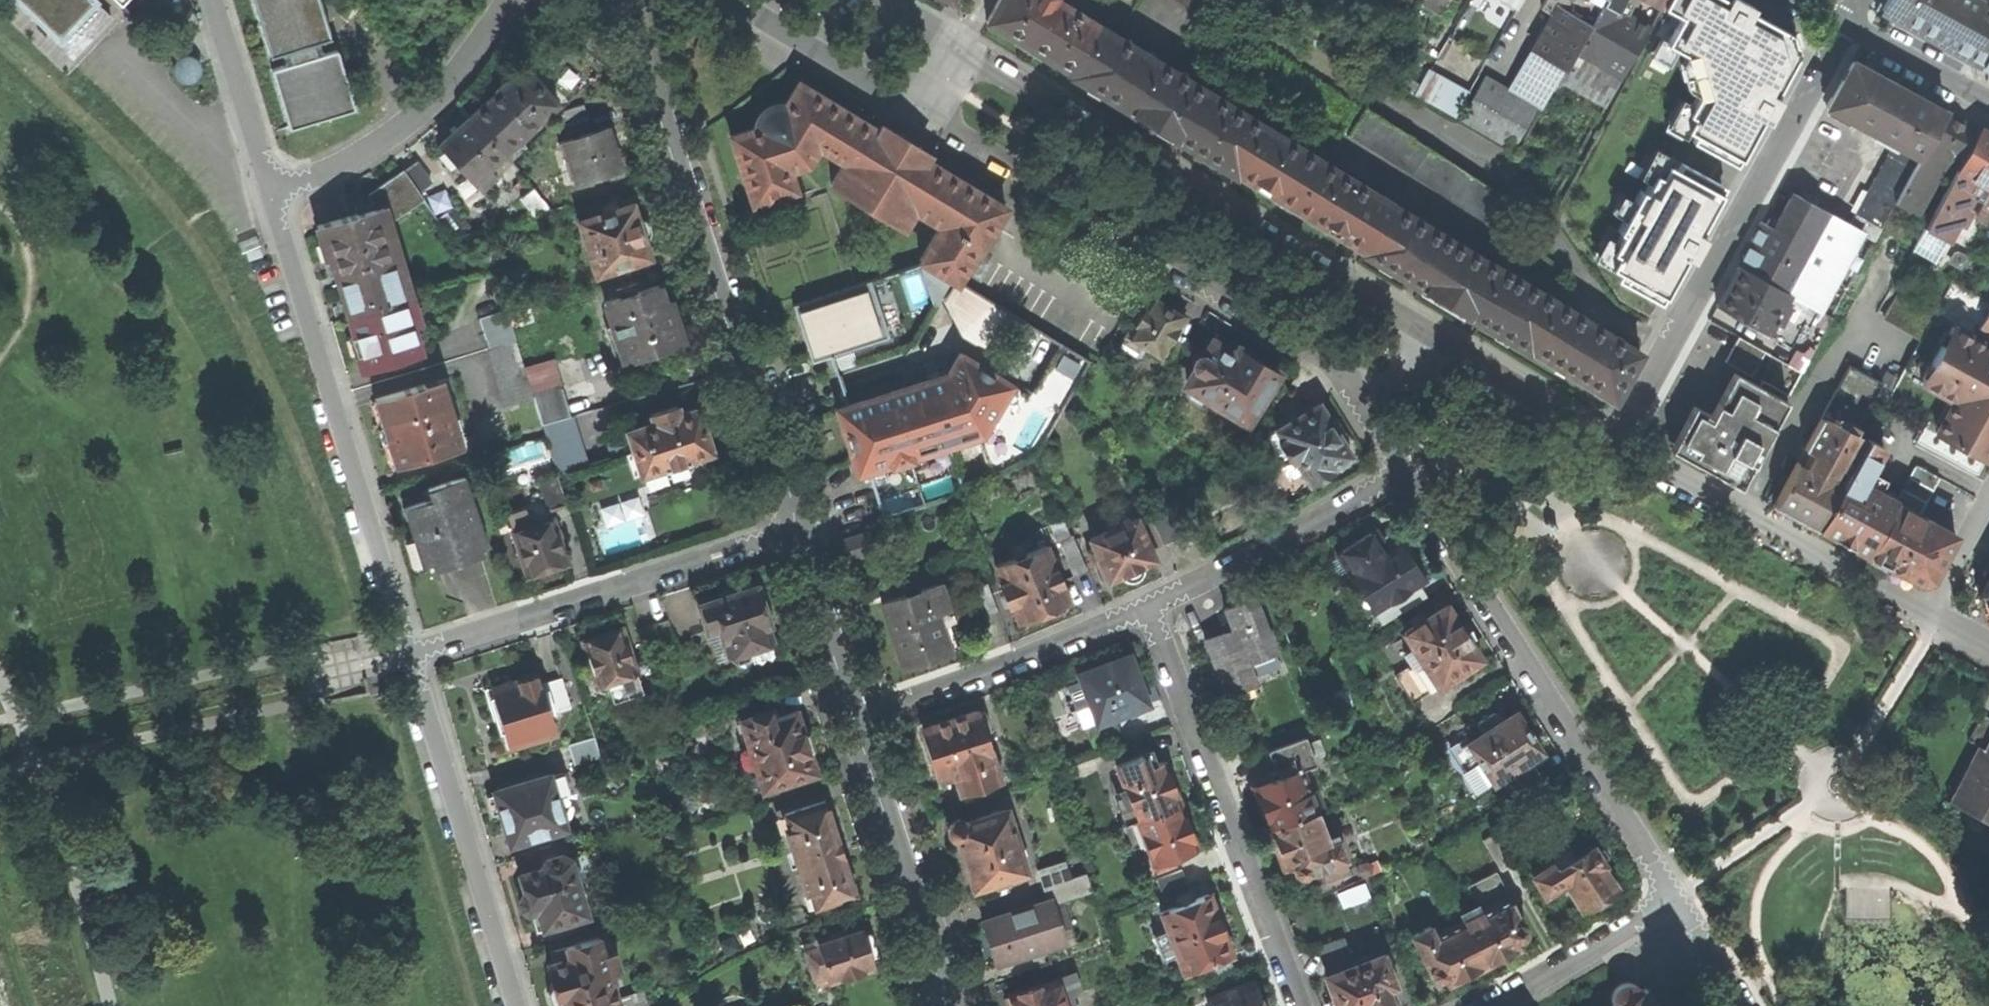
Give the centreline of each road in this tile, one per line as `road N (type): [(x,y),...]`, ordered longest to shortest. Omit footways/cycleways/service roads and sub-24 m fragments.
road 1 (residential): [(1461,333),(967,39)]
road 2 (residential): [(643,0),(799,522)]
road 3 (residential): [(1676,897),(1406,465)]
road 4 (residential): [(1356,376),(925,110)]
road 5 (residential): [(280,191),(413,652)]
road 6 (residential): [(1854,21),(1625,435)]
road 7 (residential): [(1145,590),(1309,1005)]
road 8 (residential): [(413,652),(799,522)]
road 9 (residential): [(413,652),(523,1005)]
road 10 (residential): [(1940,610),(1625,435)]
road 11 (residential): [(852,702),(947,1005)]
road 12 (residential): [(852,702),(1145,590)]
road 13 (residential): [(515,0),(403,132),(280,191)]
road 14 (residential): [(1145,590),(1406,465)]
road 15 (residential): [(1474,1005),(1676,897)]
road 16 (residential): [(925,110),(746,0)]
road 17 (residential): [(221,0),(280,191)]
road 18 (residential): [(1625,435),(1461,333)]
road 19 (residential): [(799,522),(852,702)]
road 20 (residential): [(1854,21),(1988,95)]
road 21 (residential): [(1745,1005),(1676,897)]

